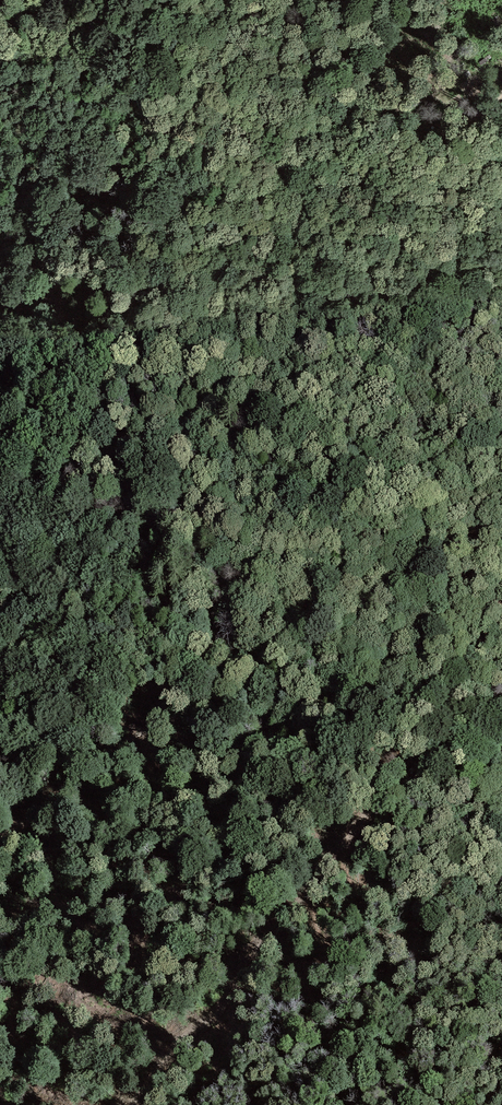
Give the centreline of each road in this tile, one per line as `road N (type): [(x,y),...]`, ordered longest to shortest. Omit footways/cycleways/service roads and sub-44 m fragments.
road 1 (track): [(0,844),(118,749),(193,714),(223,690),(256,648),(318,475),(341,454)]
road 2 (track): [(459,752),(456,708),(471,655),(446,600),(447,542),(341,454)]
road 3 (track): [(0,208),(33,432),(26,462),(0,494)]

